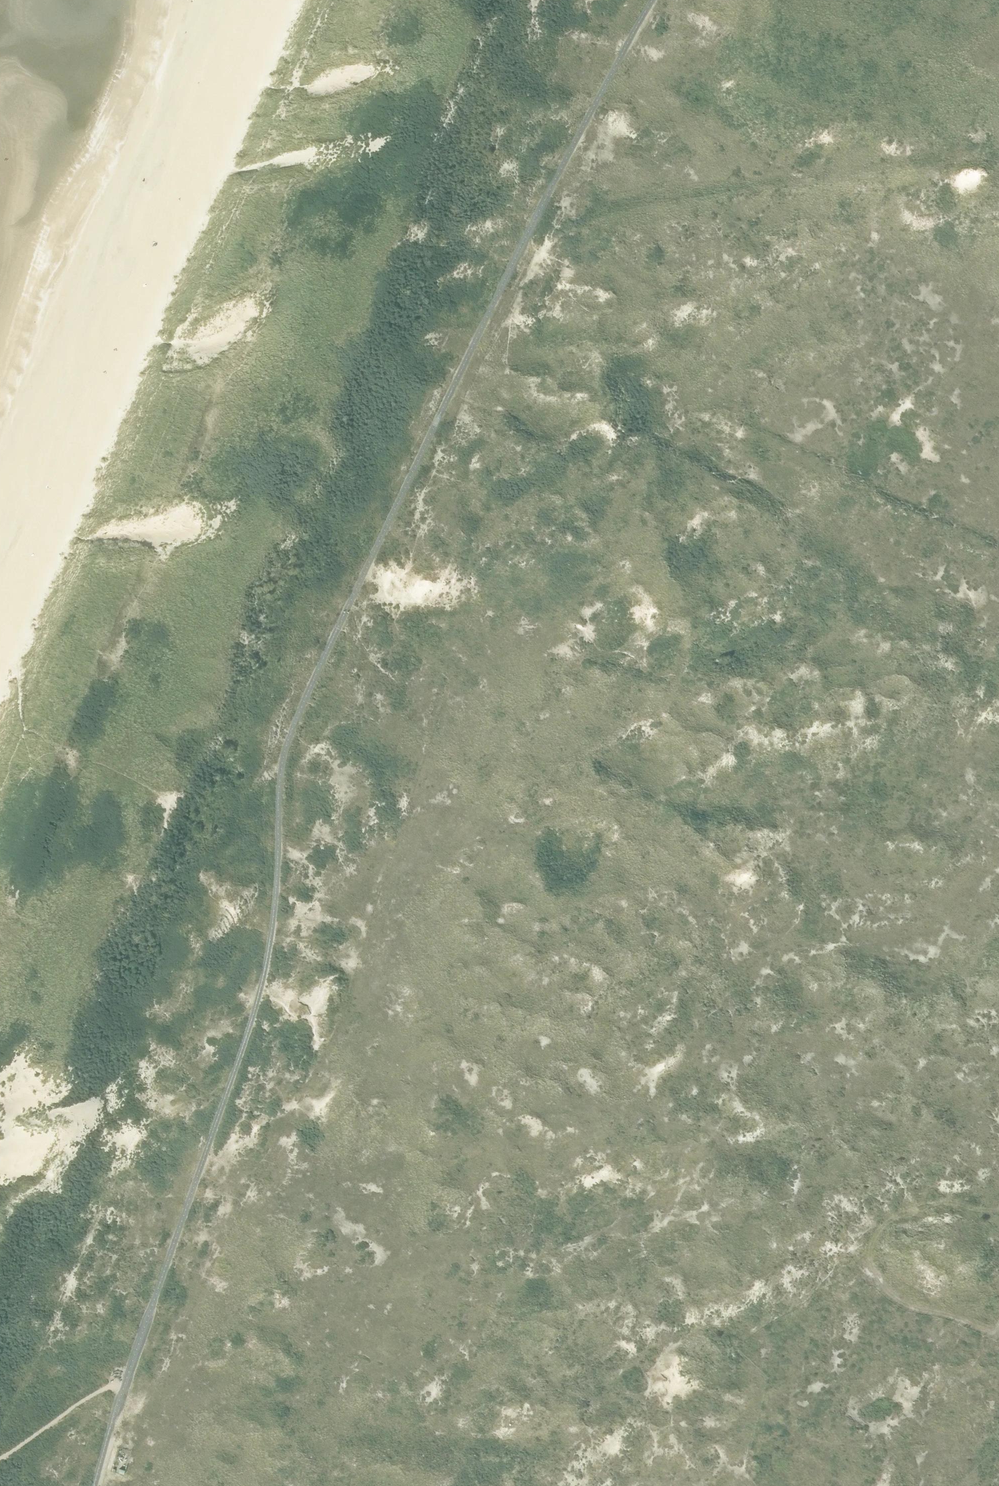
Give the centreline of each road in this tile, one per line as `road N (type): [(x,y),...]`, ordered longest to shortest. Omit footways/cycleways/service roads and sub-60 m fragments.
road 1 (track): [(926,1219),(891,1222),(876,1235),(873,1264),(886,1287),(908,1306),(988,1333),(998,1323)]
road 2 (track): [(0,1457),(109,1385),(123,1385)]

